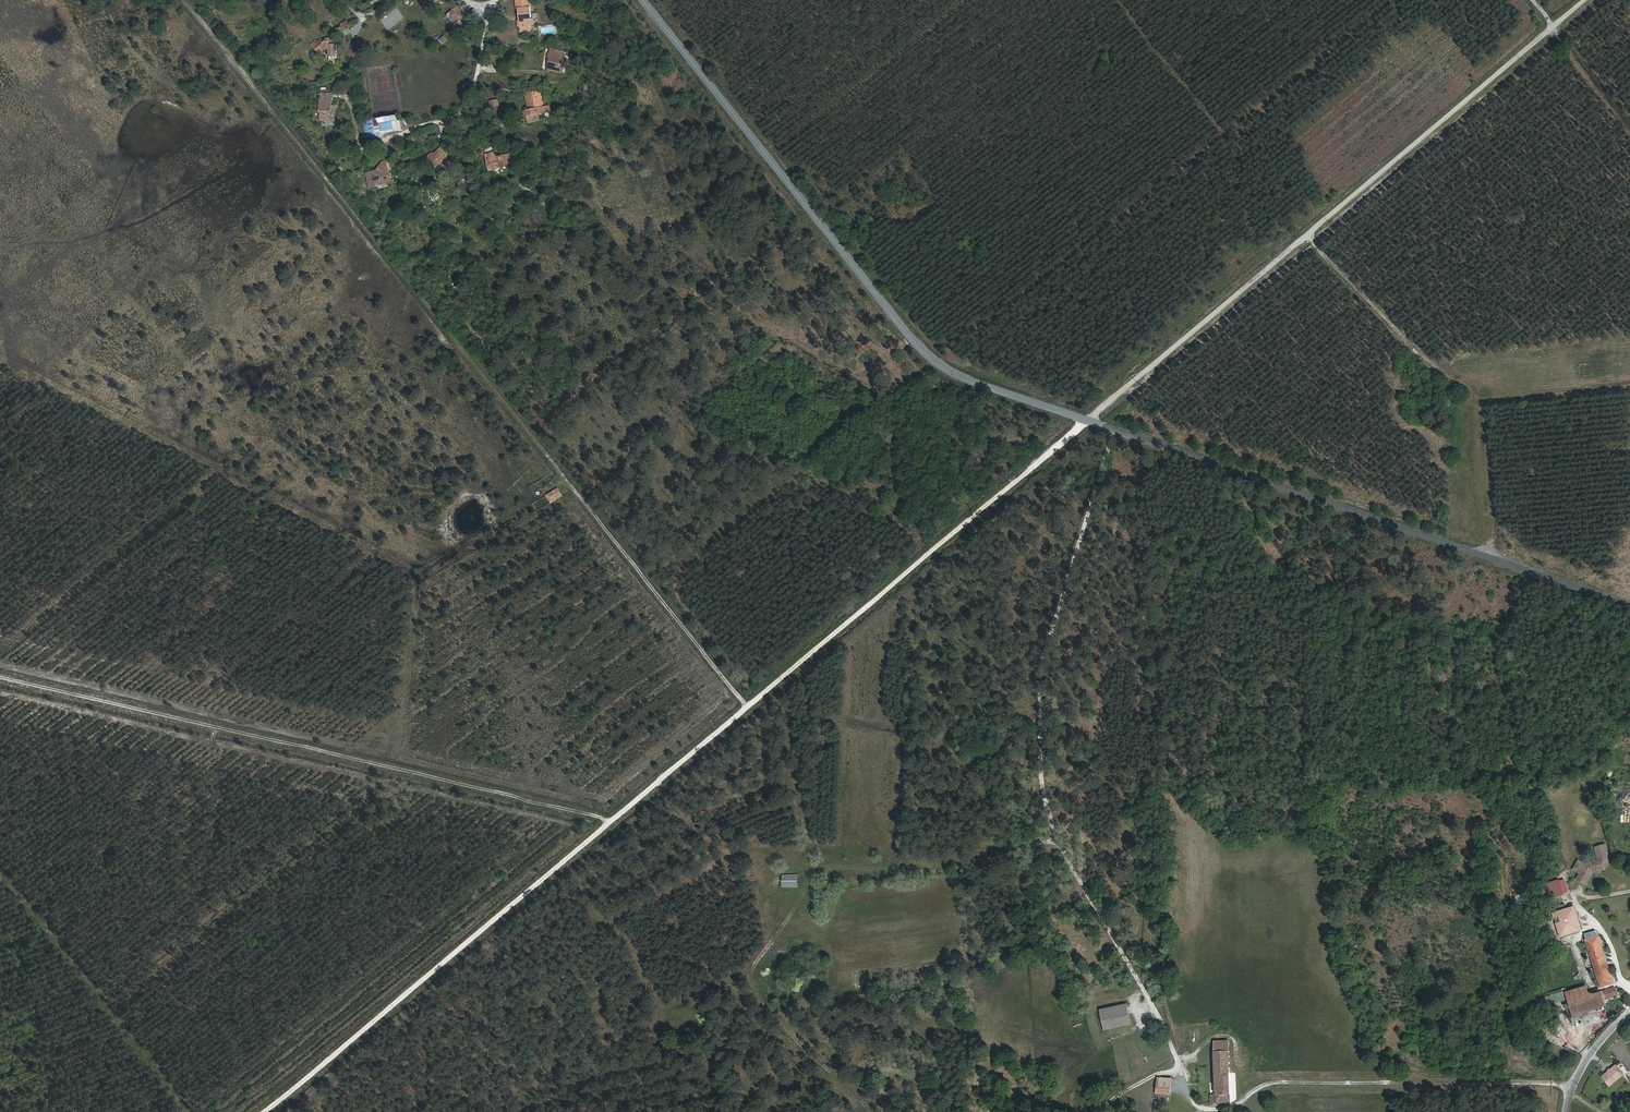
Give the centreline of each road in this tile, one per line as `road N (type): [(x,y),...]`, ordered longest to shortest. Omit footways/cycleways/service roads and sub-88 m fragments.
road 1 (track): [(260,1111),(1585,0)]
road 2 (tertiary): [(1629,609),(951,377),(917,347),(642,0)]
road 3 (track): [(749,705),(179,0)]
road 4 (track): [(0,677),(610,822)]
road 5 (track): [(314,1111),(767,727)]
road 6 (residential): [(415,130),(456,120),(480,99),(489,8)]

